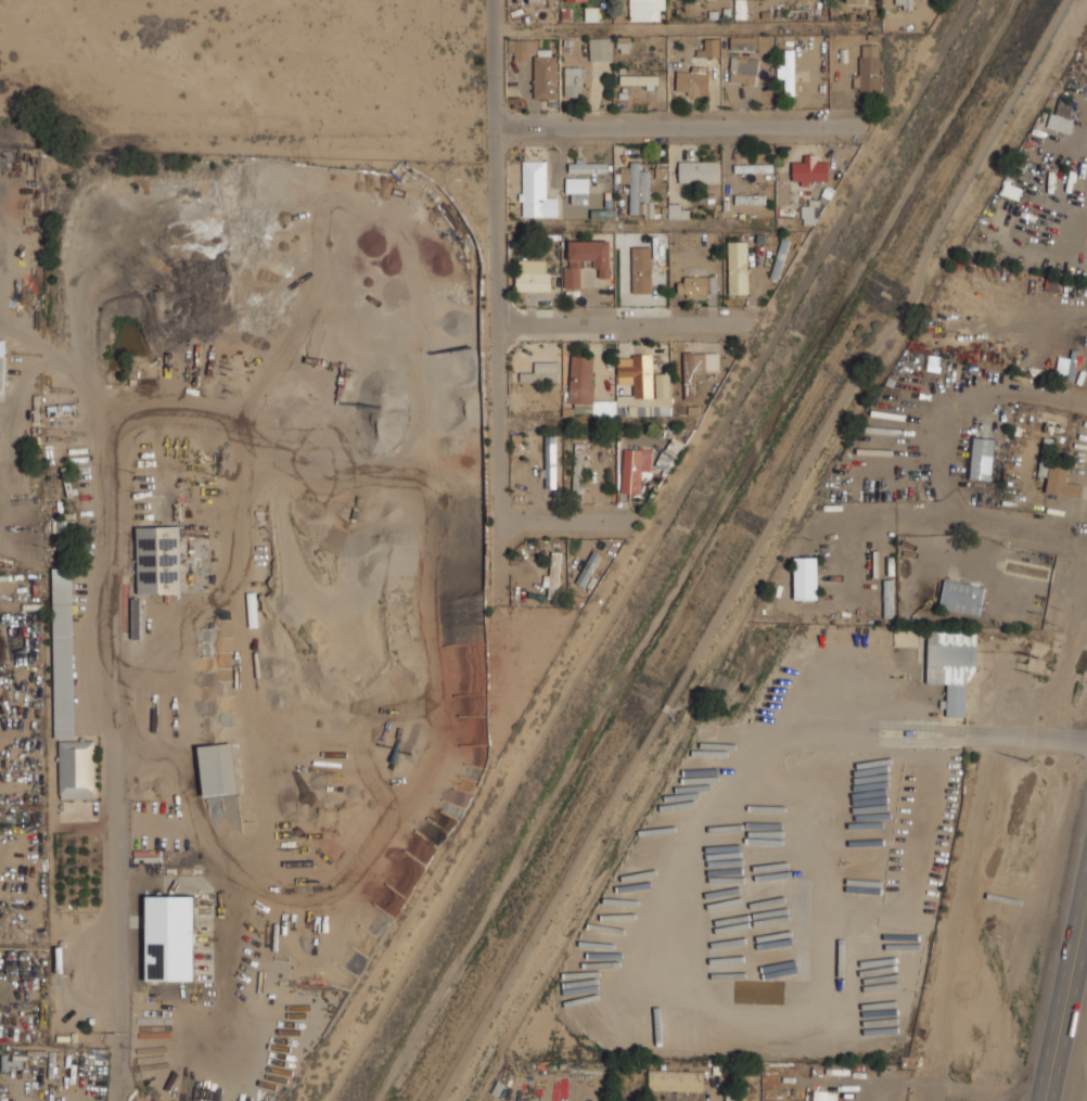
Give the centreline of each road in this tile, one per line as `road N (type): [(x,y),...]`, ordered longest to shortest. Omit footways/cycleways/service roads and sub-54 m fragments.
road 1 (residential): [(494,127),(496,649)]
road 2 (residential): [(494,127),(843,126)]
road 3 (residential): [(811,517),(904,516),(1086,545)]
road 4 (primary): [(1086,896),(1043,1100)]
road 5 (residential): [(495,330),(698,330)]
road 6 (residential): [(941,320),(904,516)]
road 7 (residential): [(498,526),(628,526)]
road 8 (residential): [(493,0),(494,127)]
road 9 (residential): [(495,432),(622,432)]

